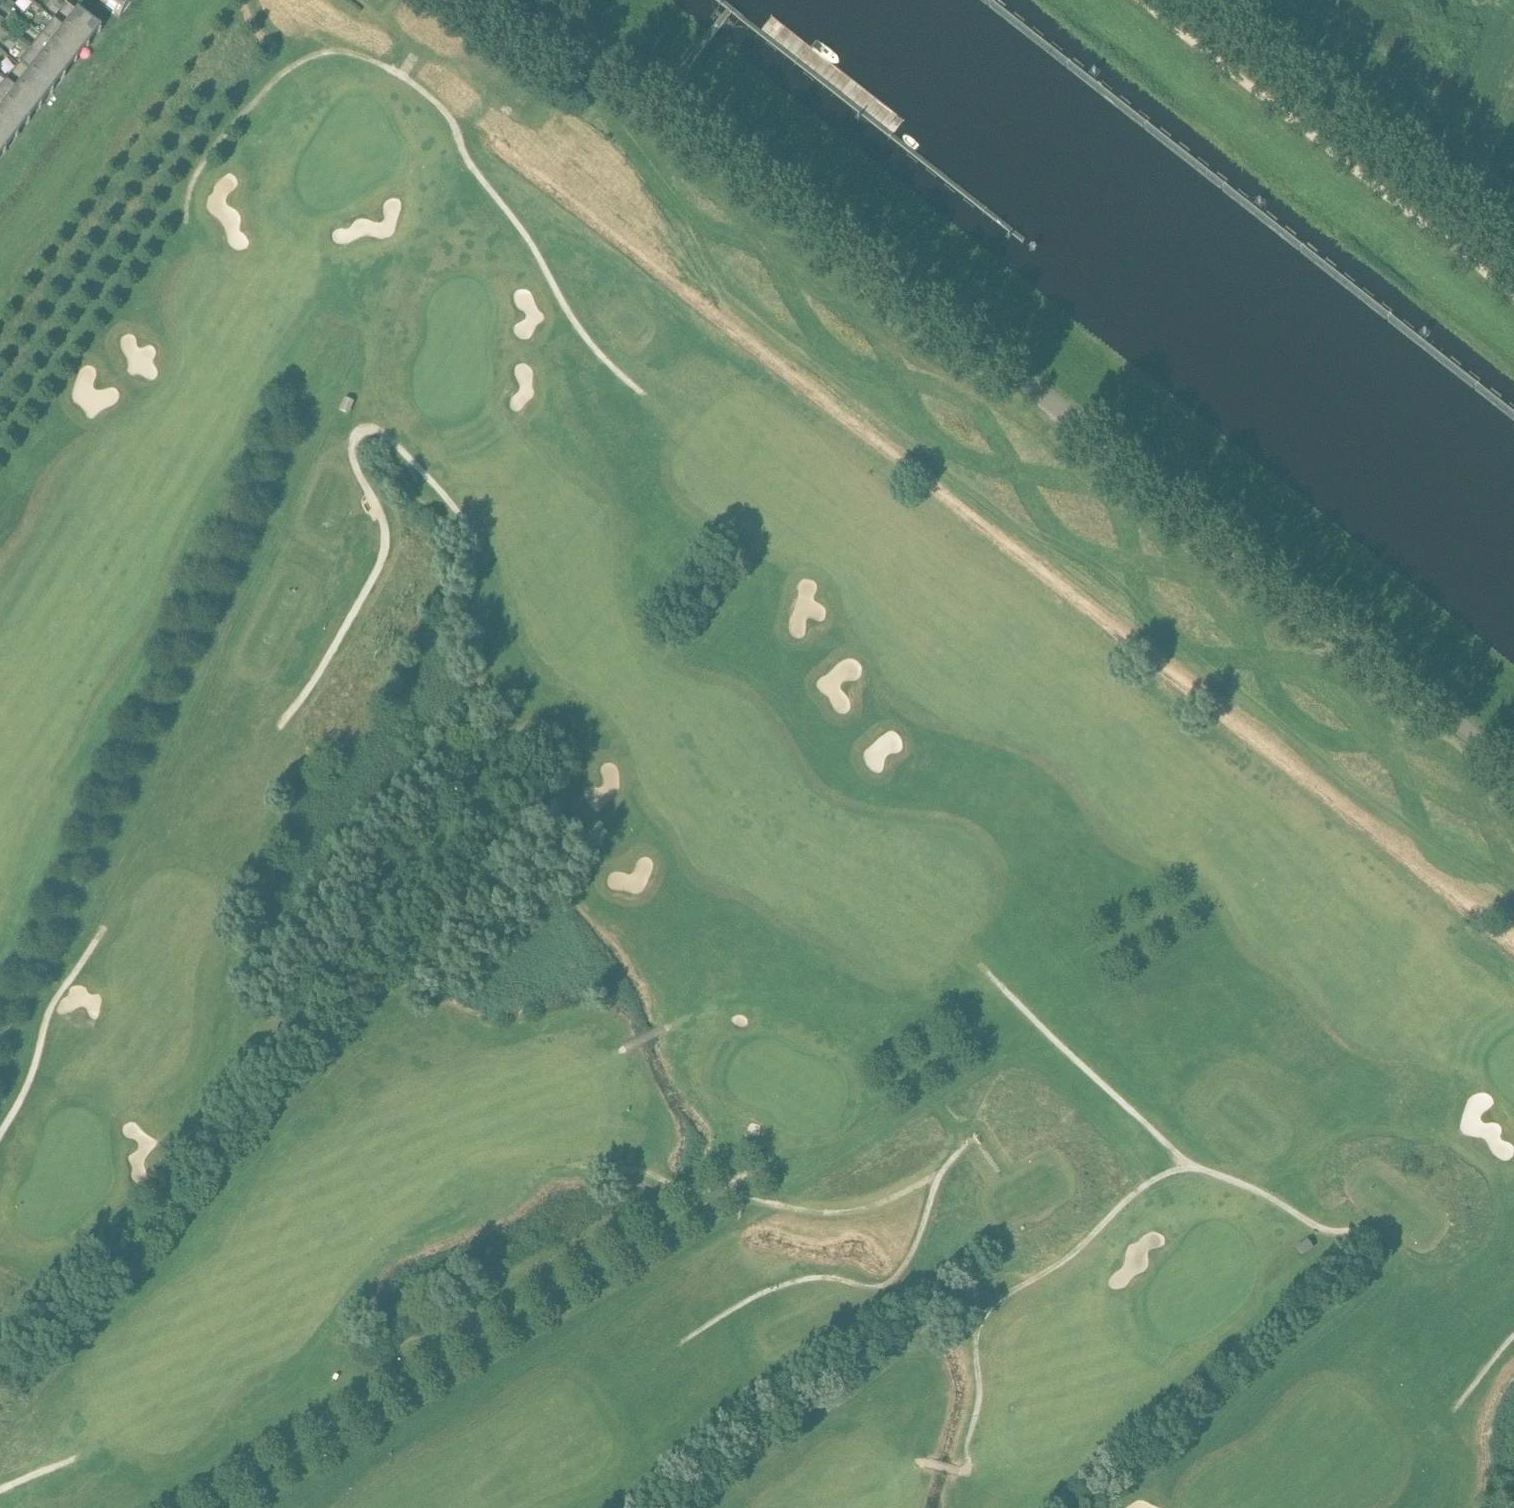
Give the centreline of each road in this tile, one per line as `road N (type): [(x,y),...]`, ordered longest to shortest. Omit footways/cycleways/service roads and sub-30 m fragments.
road 1 (tertiary): [(1513,768),(766,178),(508,0)]

